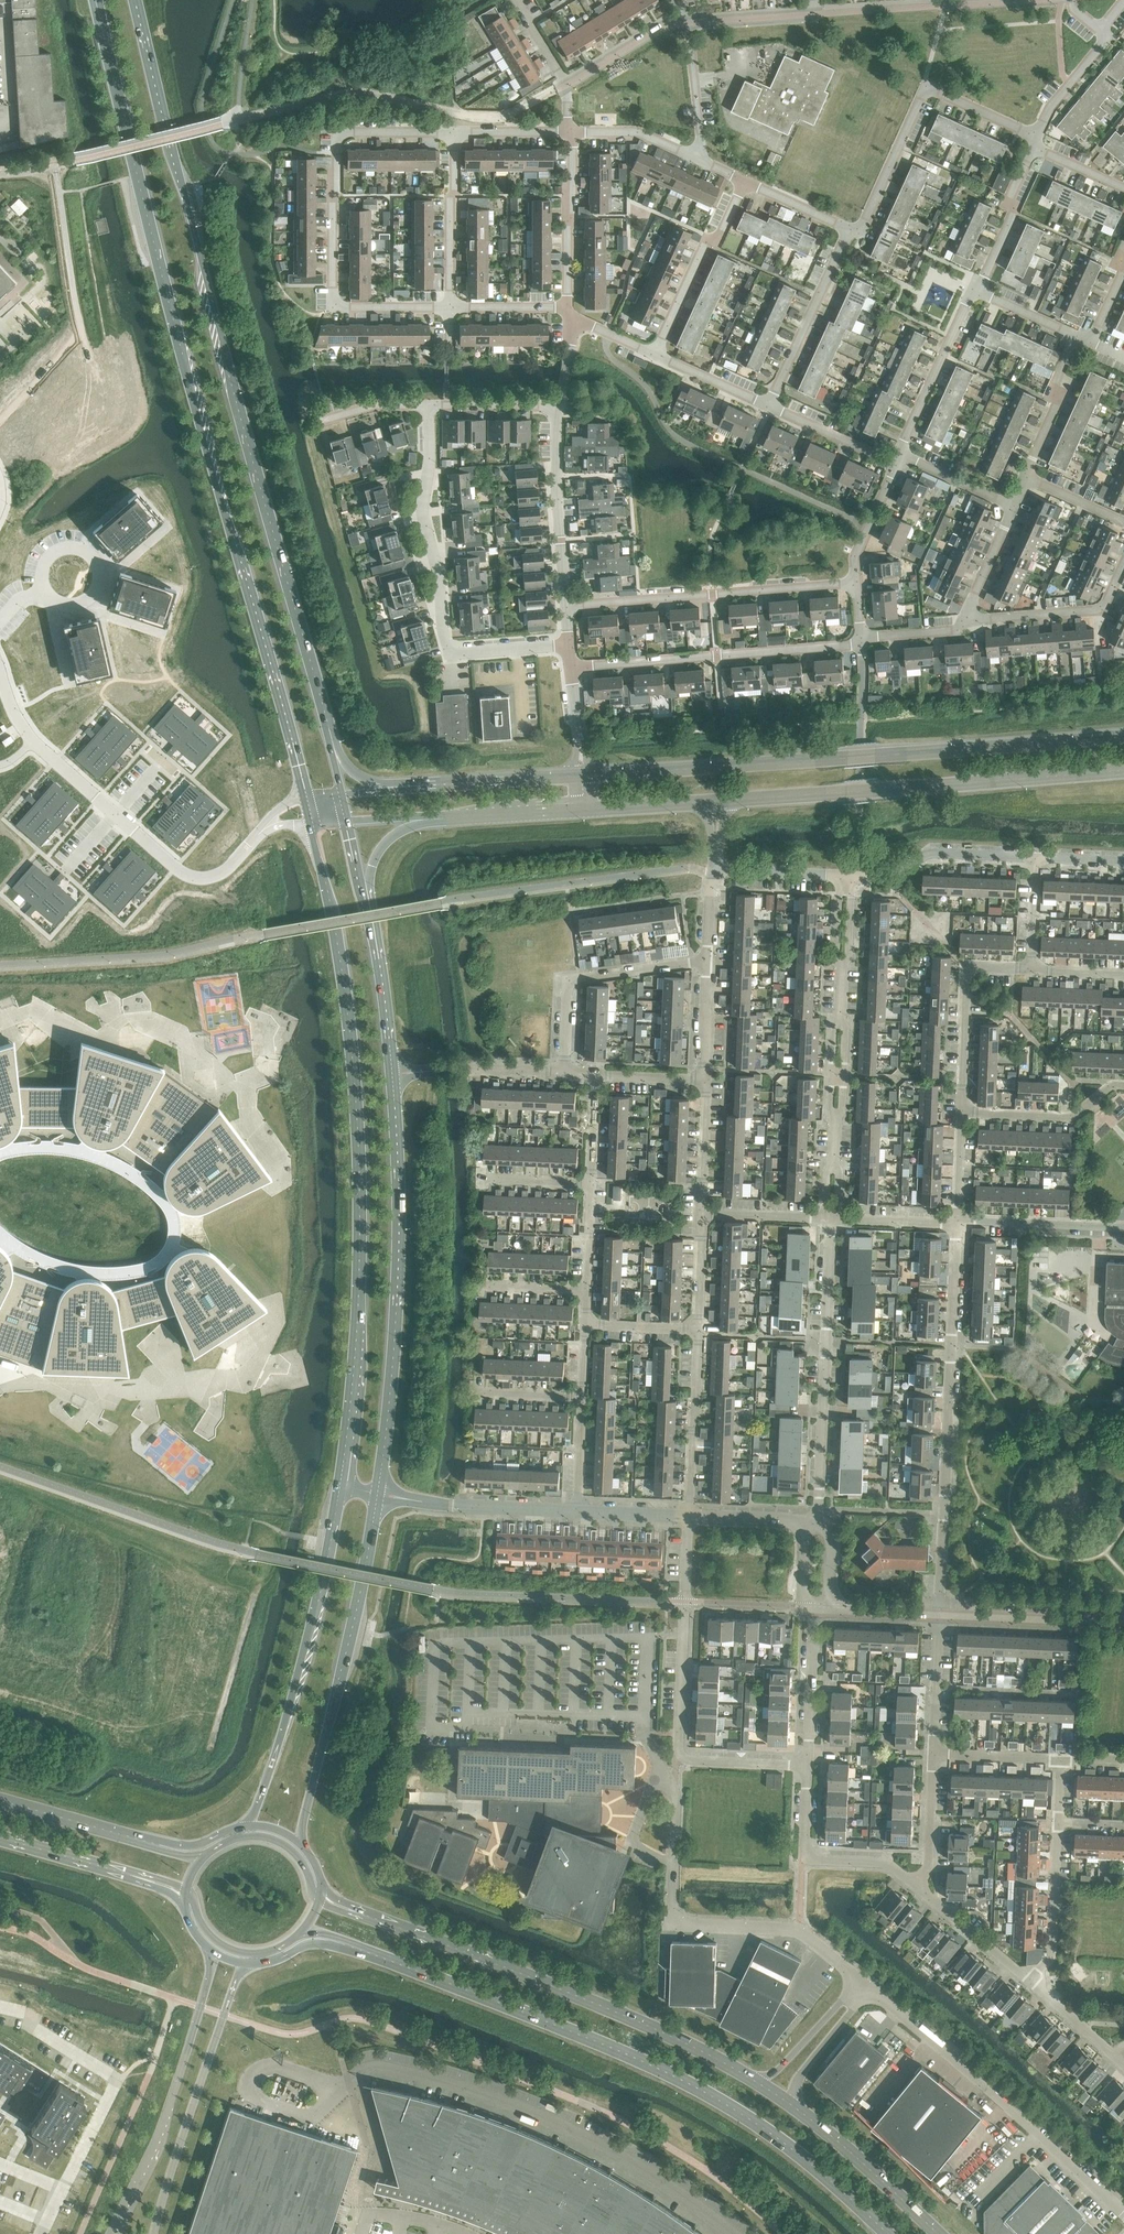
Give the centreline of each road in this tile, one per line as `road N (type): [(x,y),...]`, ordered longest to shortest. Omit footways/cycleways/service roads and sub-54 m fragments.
road 1 (secondary): [(96,0),(306,799)]
road 2 (secondary): [(329,735),(138,0)]
road 3 (secondary): [(312,825),(346,1001),(358,1160),(358,1310),(342,1490)]
road 4 (secondary): [(346,1946),(561,2029),(704,2095),(764,2131),(886,2233)]
road 5 (secondary): [(1123,737),(584,775)]
road 6 (unclassified): [(732,2233),(627,2160),(527,2111),(380,2067),(324,2089)]
road 7 (secondary): [(758,2083),(572,1989),(366,1915)]
road 8 (secondary): [(377,1497),(399,1239),(393,1074)]
road 9 (secondary): [(717,800),(1123,771)]
road 10 (residential): [(449,310),(346,308),(333,298),(337,142),(348,134),(455,138)]
road 11 (residential): [(939,1615),(956,1223)]
road 12 (residential): [(268,825),(225,872),(202,879),(181,871),(34,741),(10,708),(0,673)]
road 13 (residential): [(808,1765),(681,1761),(689,1516)]
road 14 (residential): [(568,648),(451,653),(422,513),(432,410)]
road 15 (secondary): [(299,1843),(377,1497)]
road 16 (secondary): [(342,1490),(324,1581),(247,1826)]
road 17 (residential): [(839,877),(825,1218)]
road 18 (residential): [(839,1218),(852,877)]
road 19 (unclassified): [(1123,2214),(873,1991)]
road 20 (unclassified): [(859,1979),(799,1929),(680,1922),(674,1785)]
road 21 (residential): [(818,1519),(830,1218)]
road 22 (unclassified): [(214,1952),(163,2123),(114,2233)]
road 23 (residential): [(570,669),(861,641)]
road 24 (residential): [(565,607),(855,584)]
road 25 (residential): [(1035,137),(926,88),(859,229),(849,232)]
road 26 (unclassified): [(154,2233),(246,1963)]
road 27 (residential): [(564,1071),(566,981),(711,959)]
road 28 (residential): [(961,1113),(968,969),(1031,970)]
road 29 (residential): [(916,1883),(888,1864),(809,1855),(808,1765)]
road 30 (residential): [(565,607),(556,478),(560,406)]
road 31 (residential): [(653,353),(706,243),(717,239),(747,183)]
road 32 (residential): [(852,877),(890,878),(932,851),(1037,857)]
road 33 (secondary): [(942,2233),(797,2109)]
road 34 (residential): [(849,232),(764,402)]
road 35 (unclassified): [(324,2089),(271,2066),(258,2069),(250,2092),(305,2116),(319,2110),(325,2096)]
road 36 (residential): [(689,1516),(697,1332)]
road 37 (unclassified): [(1123,1621),(939,1615)]
road 38 (residential): [(968,617),(1096,611),(1123,566)]
road 39 (secondary): [(393,1074),(364,897)]
road 40 (secondary): [(584,775),(406,787)]
road 41 (residential): [(899,453),(972,291)]
road 42 (residential): [(567,310),(568,133)]
road 43 (residential): [(961,1113),(1070,1117),(1112,1085),(1123,1085)]
road 44 (residential): [(449,310),(455,138)]
road 45 (residential): [(1029,1982),(1052,1956),(1057,1821)]
road 46 (residential): [(1123,1227),(956,1223)]
road 47 (residential): [(577,1512),(419,1502)]
road 48 (secondary): [(151,1842),(0,1798)]
road 49 (residential): [(972,291),(1009,222),(1033,149)]
road 50 (residential): [(808,1765),(813,1610)]
road 51 (residential): [(1027,477),(1057,403),(1053,386),(1073,336)]
road 52 (residential): [(1029,1982),(916,1883)]
road 53 (residential): [(895,466),(764,402)]
road 54 (residential): [(859,1979),(758,2083)]
road 55 (residential): [(568,133),(644,136),(706,164)]
road 56 (secondary): [(442,818),(585,808)]
road 57 (residential): [(797,2109),(808,2068),(873,1991)]
road 58 (residential): [(706,164),(685,23)]
road 59 (residential): [(701,1213),(706,1076)]
road 60 (residential): [(932,1751),(939,1615)]
road 61 (residential): [(916,1883),(927,1867),(932,1751)]
road 62 (residential): [(685,23),(643,35),(566,85)]
road 63 (secondary): [(585,808),(717,800)]
road 64 (residential): [(816,11),(685,23)]
road 65 (residential): [(52,557),(79,550),(100,575),(82,603),(63,603),(48,592)]
road 66 (residential): [(946,3),(816,11)]
road 67 (residential): [(1035,137),(1104,41),(1103,30)]
road 68 (residential): [(432,410),(560,406)]
road 69 (residential): [(932,1751),(1059,1759)]
road 70 (residential): [(1013,507),(899,453)]
road 71 (residential): [(855,584),(856,556),(895,466)]
road 72 (secondary): [(0,1838),(121,1873)]
road 73 (residential): [(1123,2065),(1029,1982)]
road 74 (residential): [(714,874),(839,877)]
road 75 (residential): [(825,1218),(701,1213)]
road 76 (residential): [(764,402),(653,353)]
road 77 (secondary): [(364,897),(383,845),(442,818)]

